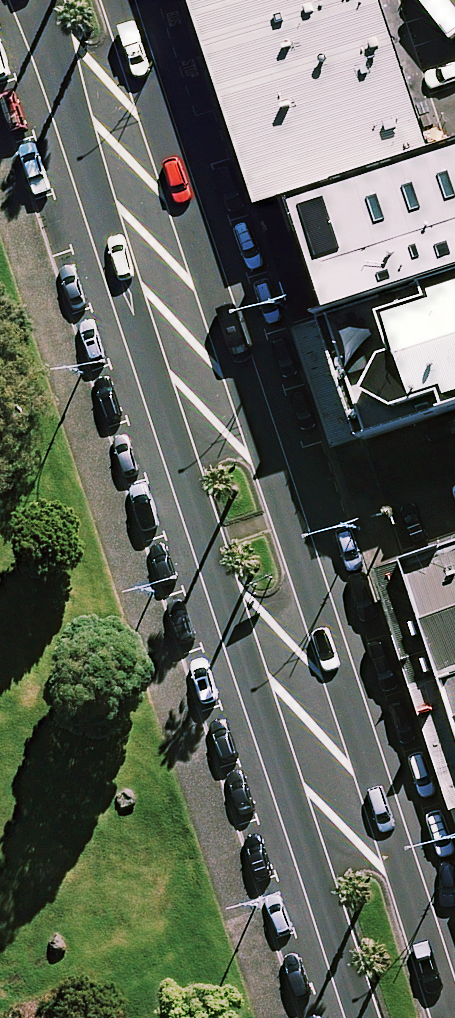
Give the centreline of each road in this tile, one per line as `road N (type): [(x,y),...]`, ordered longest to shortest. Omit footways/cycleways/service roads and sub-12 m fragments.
road 1 (secondary): [(125,0),(454,1009)]
road 2 (secondary): [(367,1017),(58,45)]

